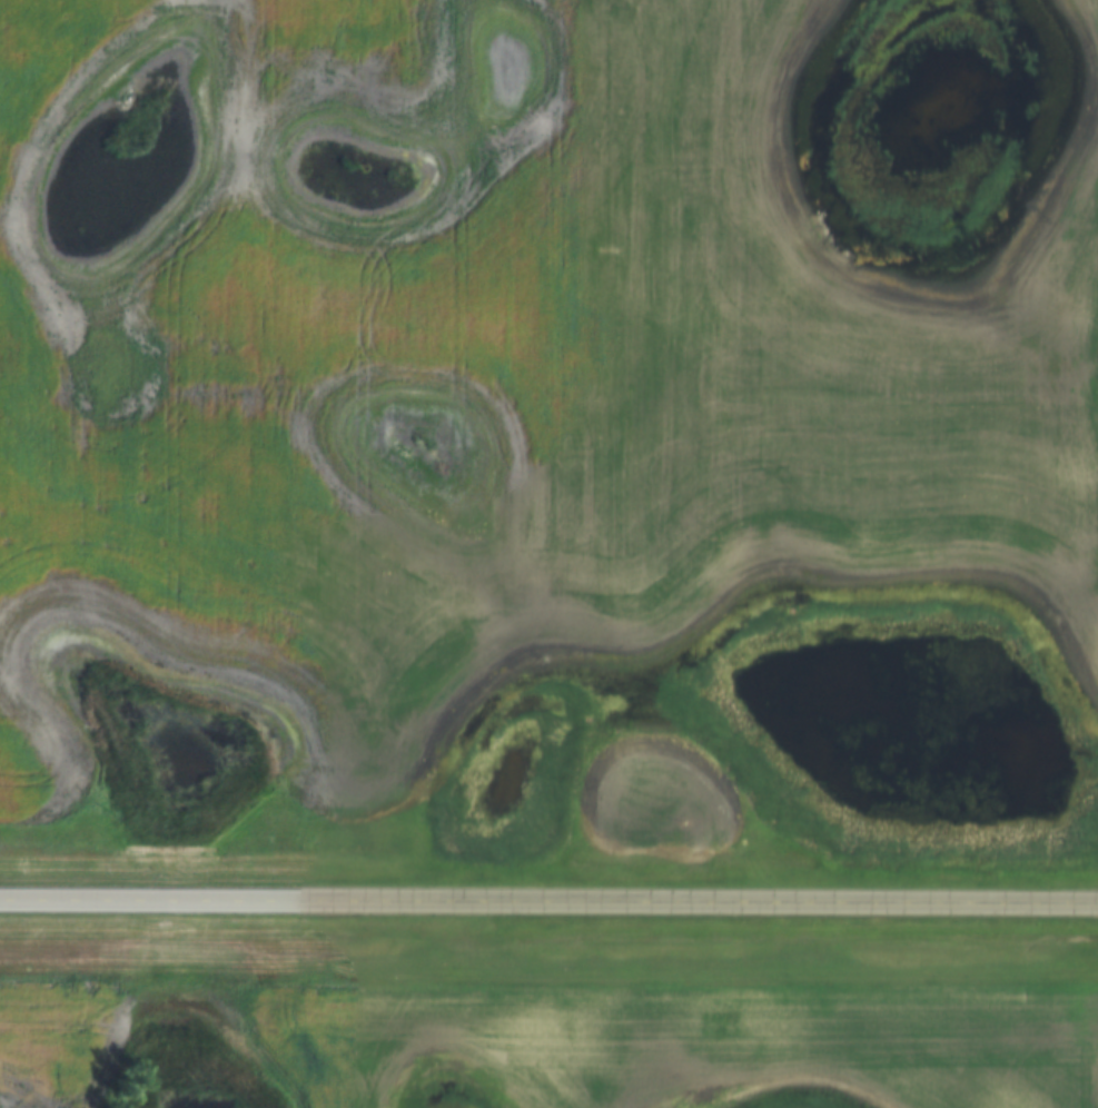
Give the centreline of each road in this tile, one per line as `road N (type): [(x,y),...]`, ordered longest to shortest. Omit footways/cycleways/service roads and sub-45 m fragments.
road 1 (secondary): [(1097,906),(0,903)]

